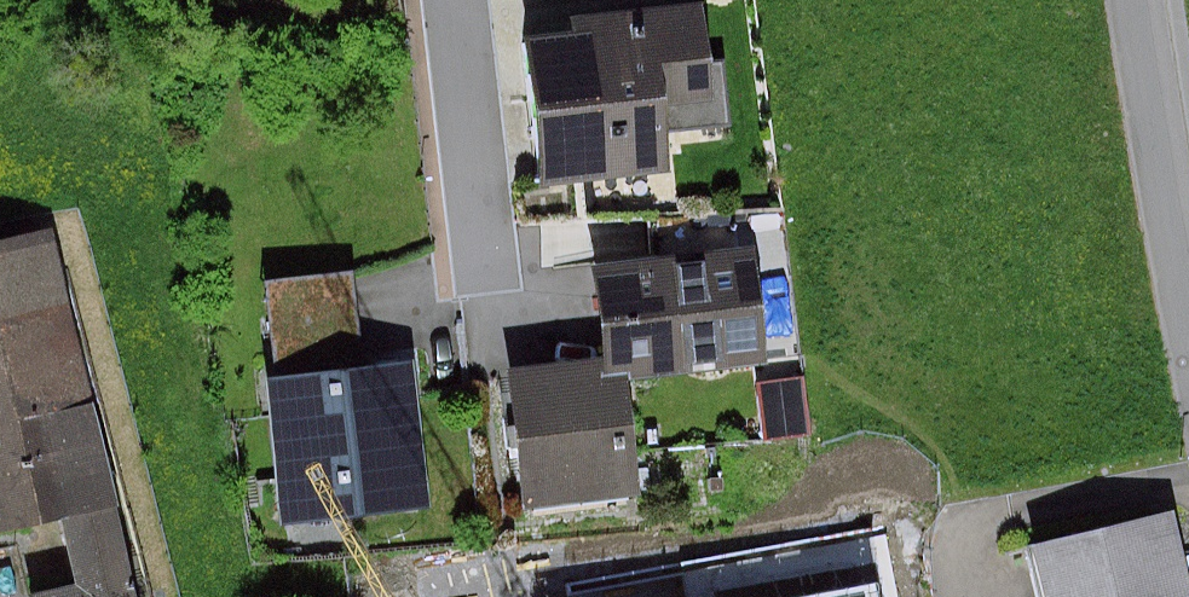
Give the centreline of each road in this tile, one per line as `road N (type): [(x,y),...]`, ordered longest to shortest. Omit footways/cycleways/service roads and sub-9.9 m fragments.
road 1 (residential): [(1140,0),(1188,301)]
road 2 (residential): [(456,0),(482,251)]

